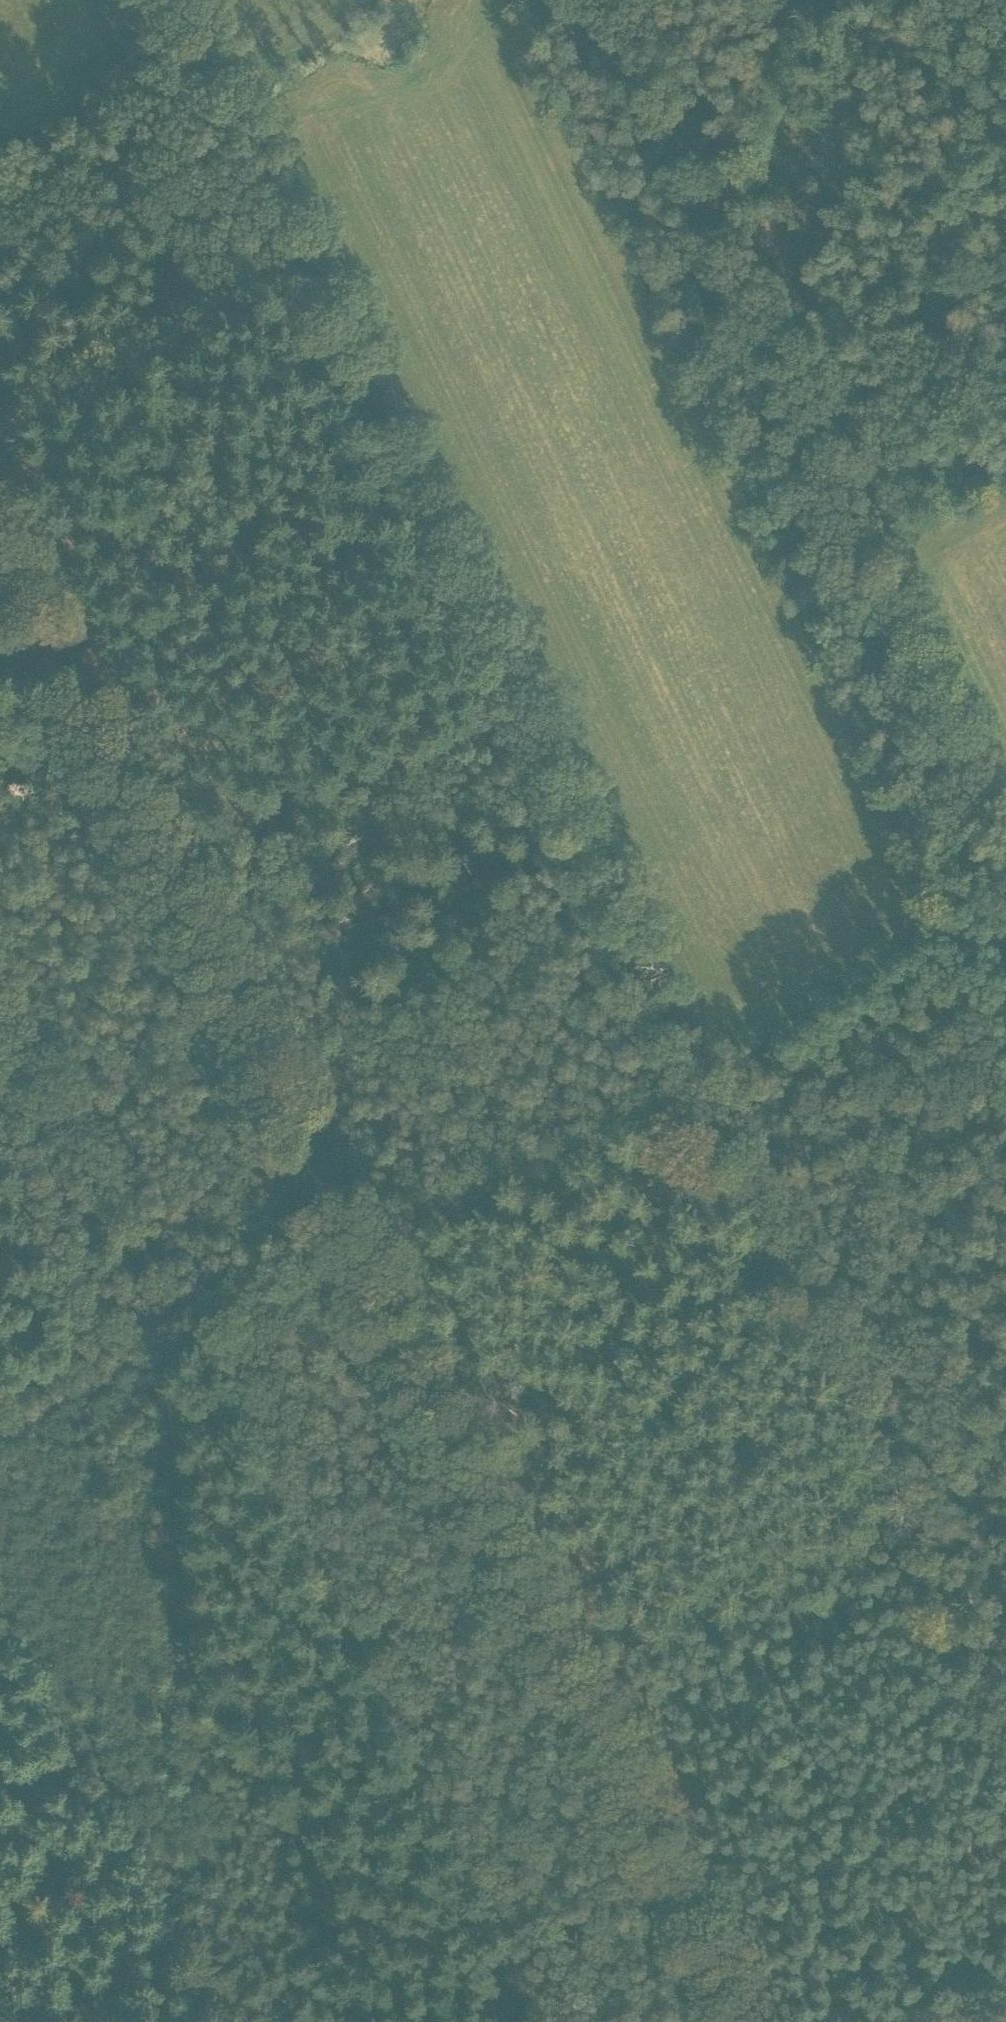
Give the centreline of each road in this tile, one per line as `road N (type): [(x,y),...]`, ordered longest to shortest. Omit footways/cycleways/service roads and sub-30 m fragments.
road 1 (track): [(0,582),(735,2021)]

